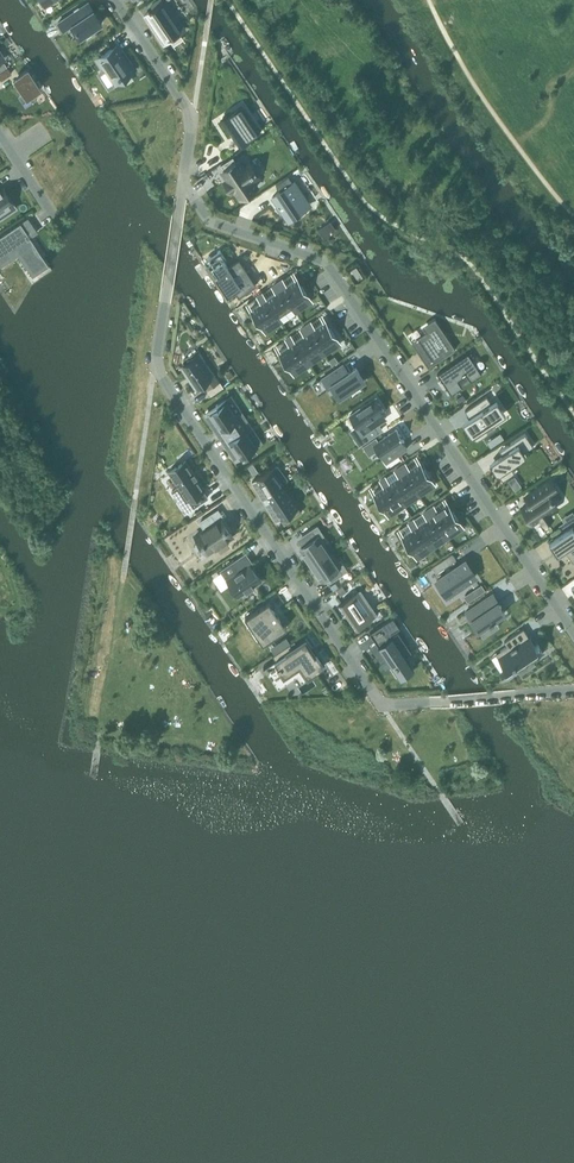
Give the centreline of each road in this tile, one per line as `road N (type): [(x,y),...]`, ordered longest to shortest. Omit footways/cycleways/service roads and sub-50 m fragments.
road 1 (residential): [(184,179),(214,221),(324,264),(573,632)]
road 2 (residential): [(156,369),(374,697),(390,705),(430,702)]
road 3 (residential): [(115,0),(191,118),(184,179)]
road 4 (residential): [(184,179),(156,369)]
road 5 (residential): [(573,691),(430,702)]
road 6 (residential): [(156,369),(135,498)]

